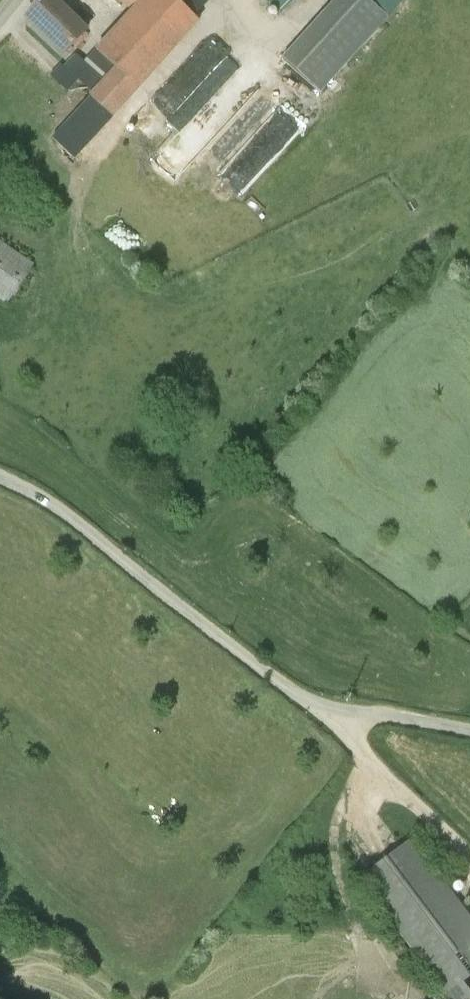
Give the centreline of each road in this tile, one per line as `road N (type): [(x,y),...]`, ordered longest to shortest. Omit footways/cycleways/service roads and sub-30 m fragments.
road 1 (unclassified): [(338,712),(288,692),(70,519),(0,478)]
road 2 (unclassified): [(338,712),(351,743),(469,861)]
road 3 (unclassified): [(469,733),(338,712)]

